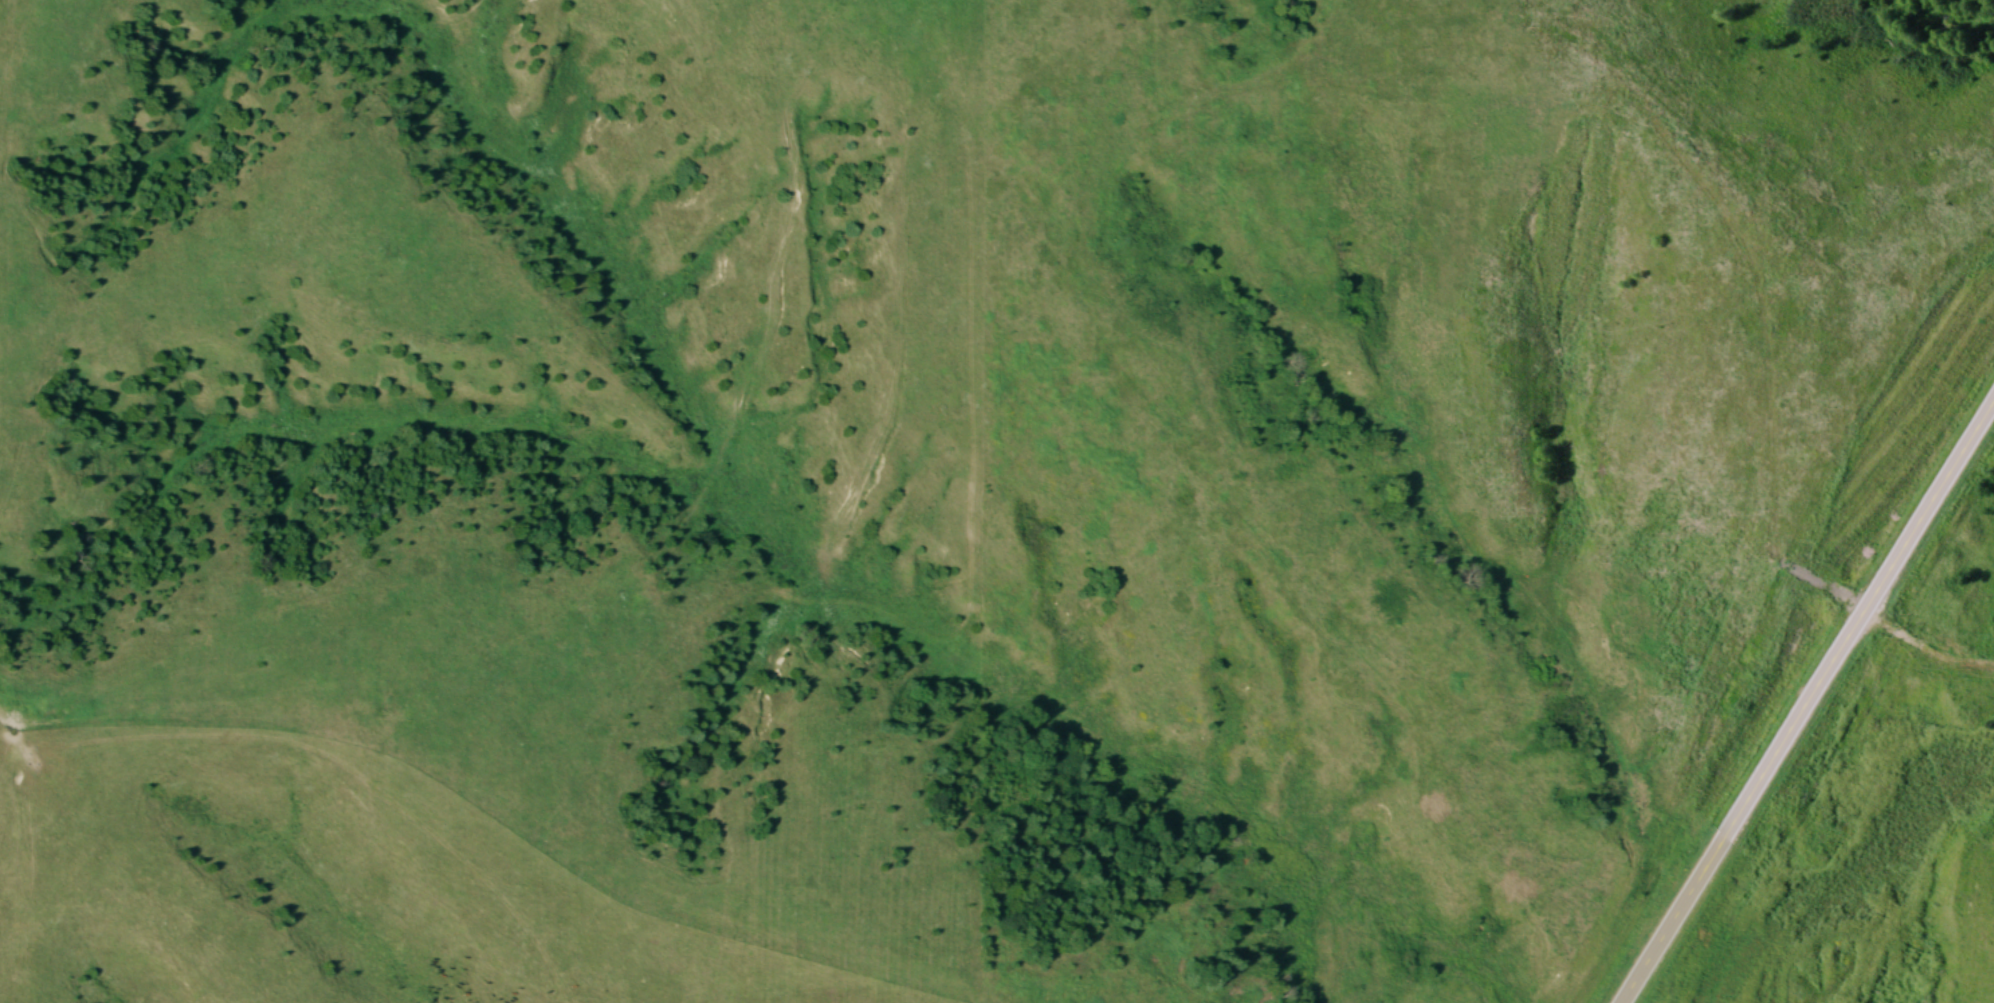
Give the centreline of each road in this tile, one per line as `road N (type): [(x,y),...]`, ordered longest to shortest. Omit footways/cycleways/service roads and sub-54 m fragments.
road 1 (primary): [(1625,1002),(1993,404)]

